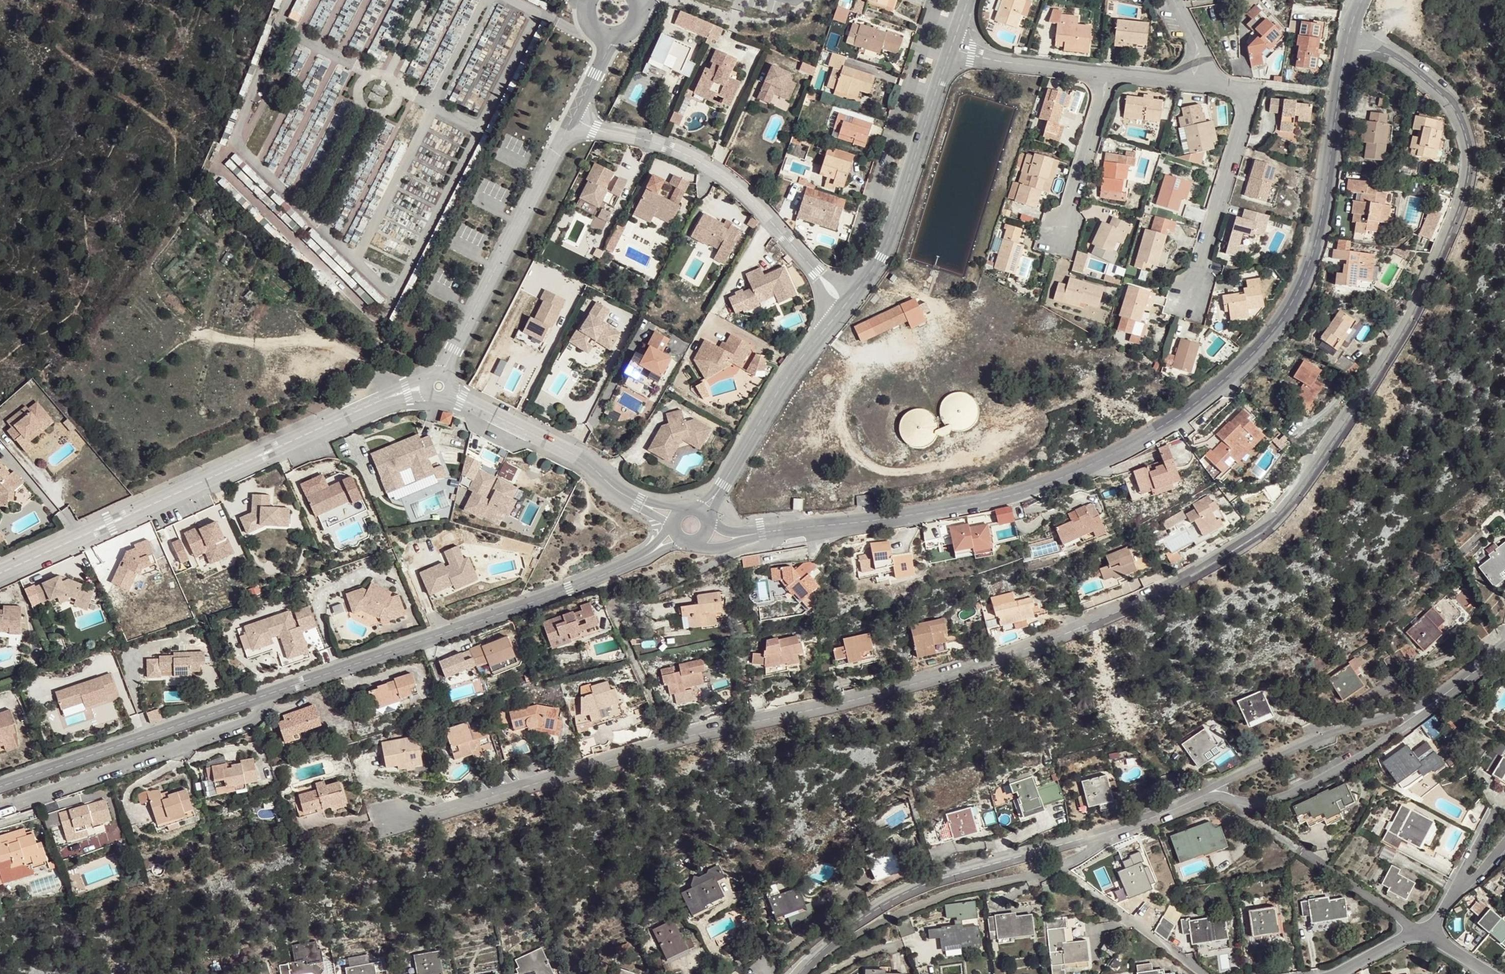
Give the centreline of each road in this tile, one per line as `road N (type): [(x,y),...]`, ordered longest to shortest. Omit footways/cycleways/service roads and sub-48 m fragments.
road 1 (residential): [(1346,48),(1388,53),(1434,84),(1462,123),(1471,171),(1423,298),(1324,457),(1264,529),(1127,607),(1030,644),(404,821)]
road 2 (residential): [(705,536),(953,509),(1060,481),(1191,408),(1265,342),(1297,296),(1323,217),(1346,48)]
road 3 (residential): [(678,537),(611,573),(0,791)]
road 4 (residential): [(419,392),(370,405),(0,574)]
road 5 (residential): [(799,973),(862,918),(915,888),(1200,797)]
road 6 (residential): [(846,305),(721,173),(675,147),(570,121)]
road 7 (residential): [(570,121),(440,379)]
road 8 (residential): [(846,305),(888,246),(952,55)]
road 9 (residential): [(1200,797),(1252,803),(1293,791),(1370,750),(1438,697)]
road 10 (residential): [(674,519),(584,461),(447,391)]
road 11 (residential): [(1191,302),(1247,108),(1236,89),(1201,82)]
road 12 (residential): [(1438,697),(1294,746),(1200,797)]
road 13 (residential): [(701,510),(787,376),(846,305)]
road 14 (residential): [(1107,72),(1061,238)]
road 15 (residential): [(1107,72),(952,55)]

